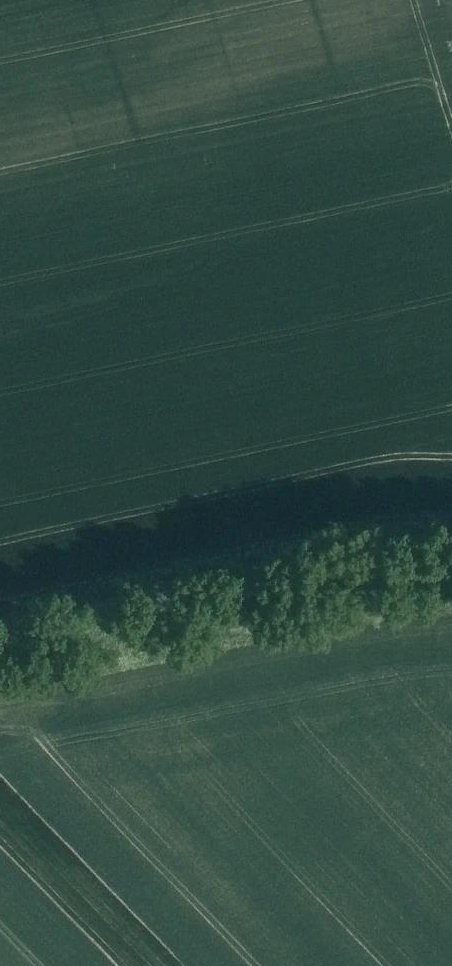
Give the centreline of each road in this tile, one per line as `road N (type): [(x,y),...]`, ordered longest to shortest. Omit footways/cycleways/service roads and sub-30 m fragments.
road 1 (track): [(0,618),(378,539),(451,539)]

